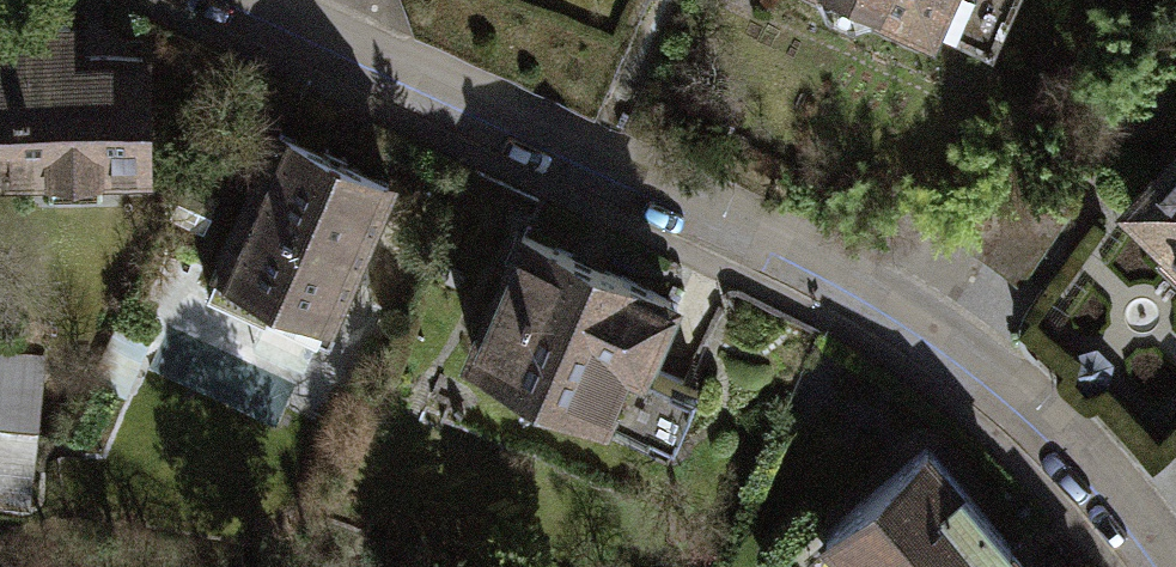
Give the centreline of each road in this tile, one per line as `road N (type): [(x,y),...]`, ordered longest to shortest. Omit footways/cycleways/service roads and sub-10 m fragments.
road 1 (residential): [(1161,566),(1122,512),(940,359),(719,227),(219,0)]

